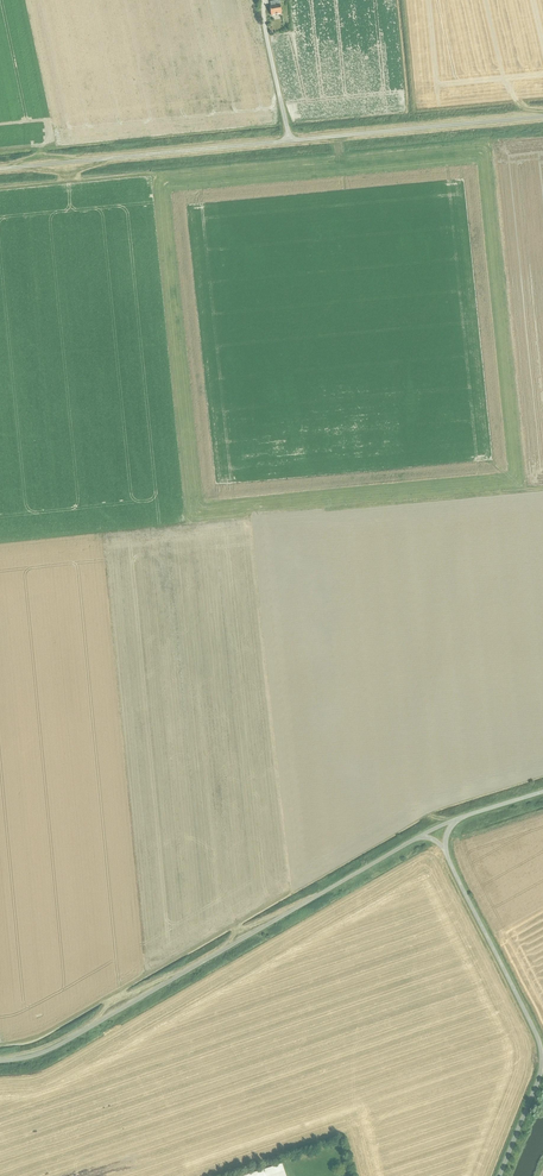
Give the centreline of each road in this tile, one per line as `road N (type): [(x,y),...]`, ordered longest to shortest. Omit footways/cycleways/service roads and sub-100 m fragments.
road 1 (unclassified): [(542,116),(0,169)]
road 2 (unclassified): [(0,1060),(45,1052),(423,835)]
road 3 (unclassified): [(501,1175),(542,1054),(443,846)]

